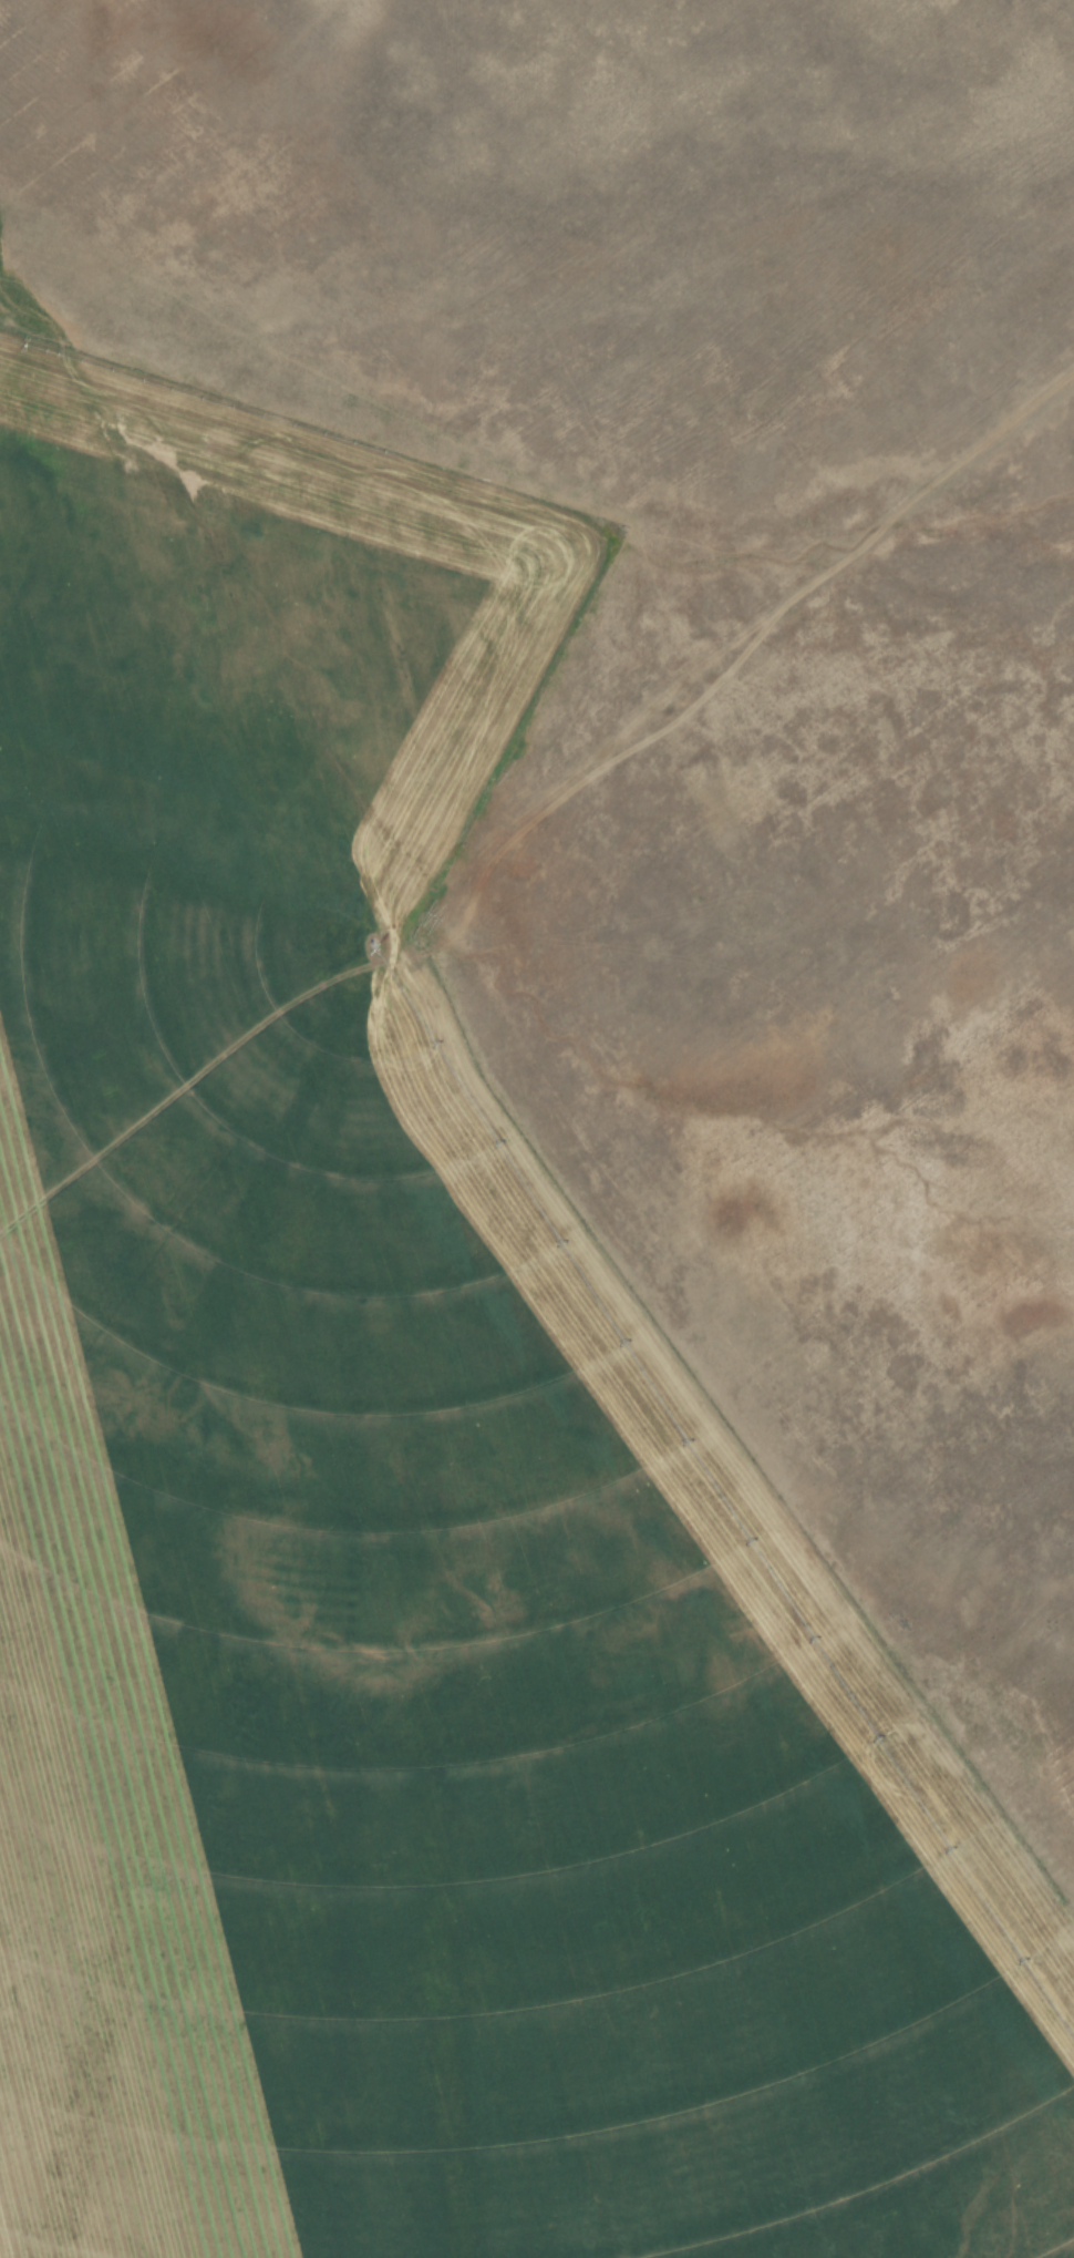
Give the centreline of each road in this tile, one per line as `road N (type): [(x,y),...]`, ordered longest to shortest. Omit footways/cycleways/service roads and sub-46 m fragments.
road 1 (residential): [(0,406),(17,420),(1073,121)]

